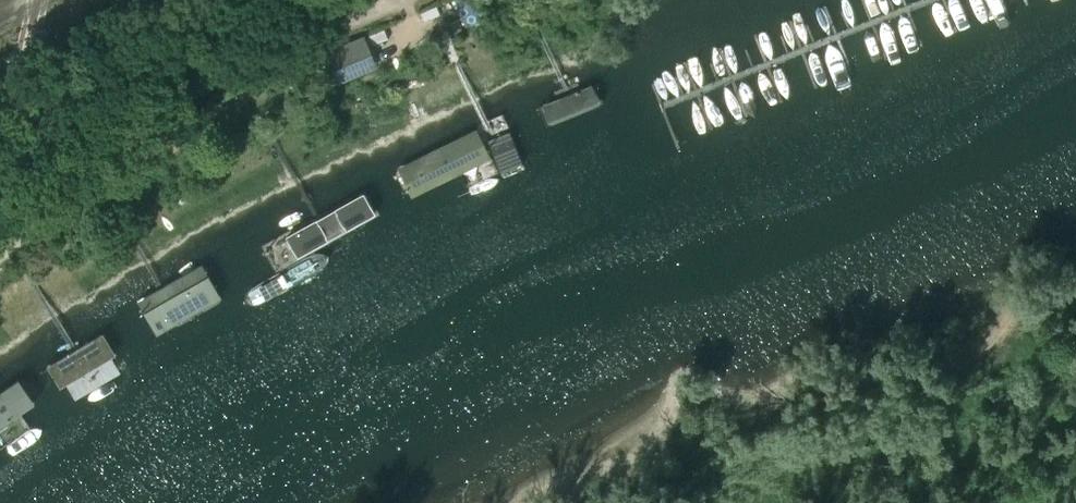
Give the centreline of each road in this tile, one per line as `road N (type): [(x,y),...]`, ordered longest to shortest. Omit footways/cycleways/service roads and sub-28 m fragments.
road 1 (residential): [(0,169),(156,122),(391,0)]
road 2 (track): [(156,122),(153,156),(0,257)]

